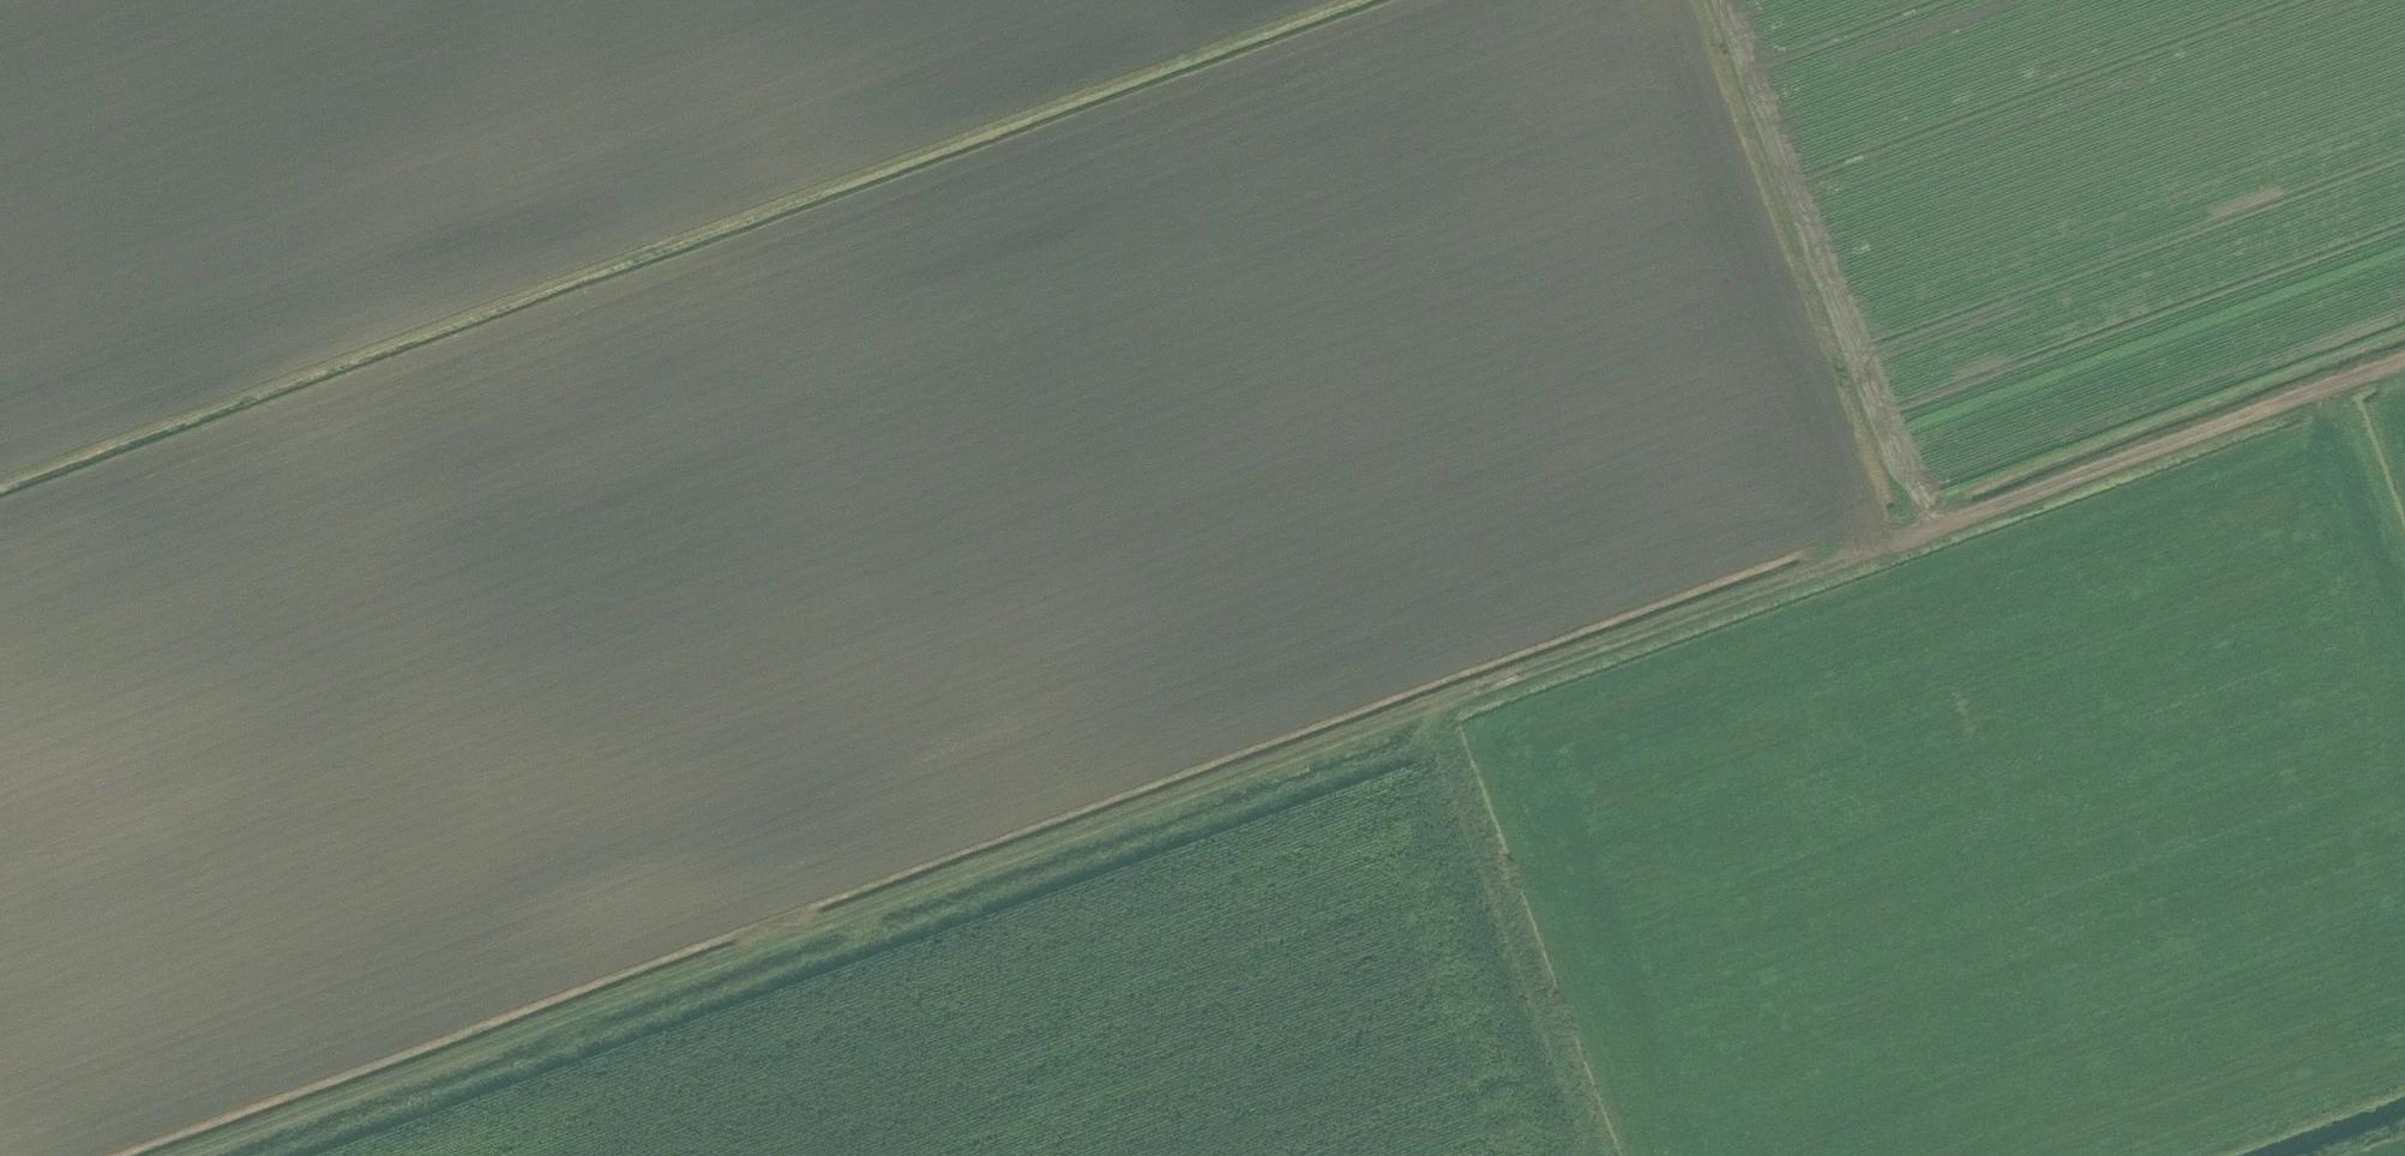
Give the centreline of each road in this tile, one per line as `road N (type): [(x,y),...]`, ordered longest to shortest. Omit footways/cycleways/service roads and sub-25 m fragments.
road 1 (track): [(2404,358),(179,1155)]

